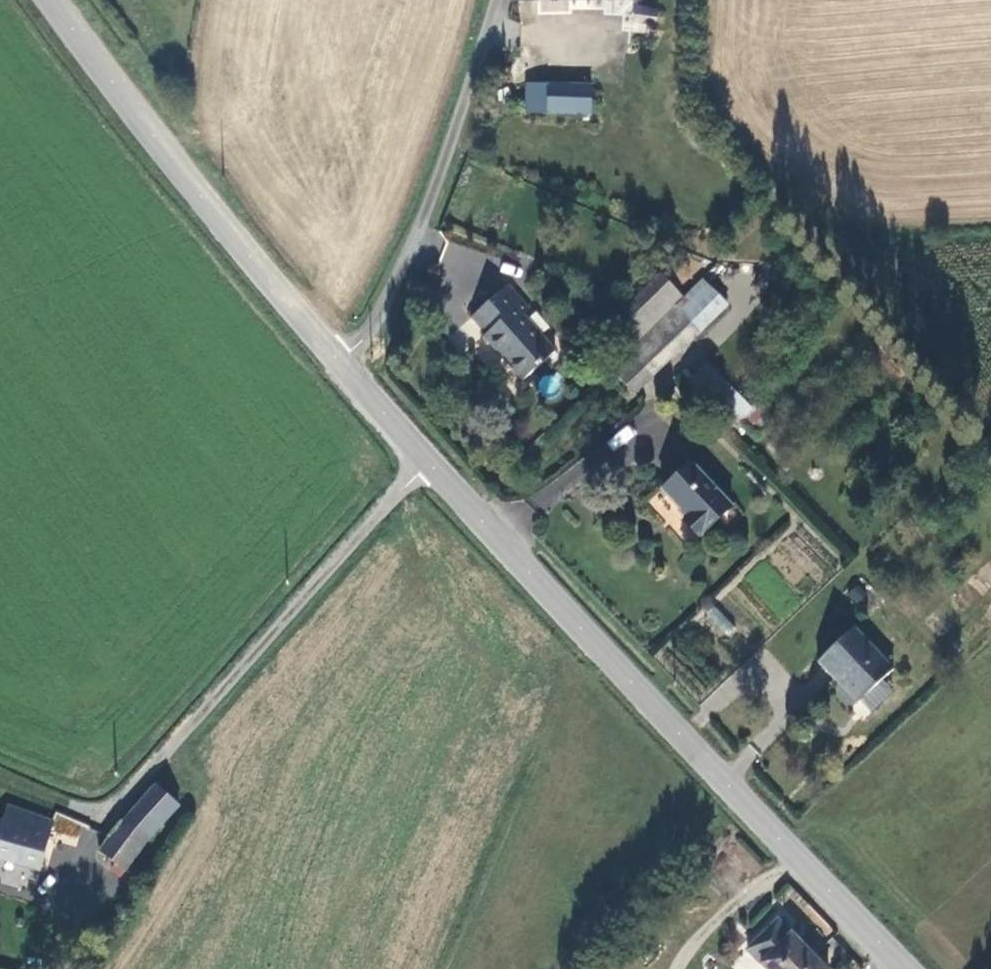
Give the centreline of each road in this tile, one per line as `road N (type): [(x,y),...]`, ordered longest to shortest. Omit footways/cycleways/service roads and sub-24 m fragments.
road 1 (tertiary): [(429,458),(906,968)]
road 2 (unclassified): [(429,458),(97,829)]
road 3 (tertiary): [(59,0),(340,364)]
road 4 (unclassified): [(340,364),(387,300),(418,231),(494,18)]
road 5 (tertiary): [(340,364),(429,458)]

